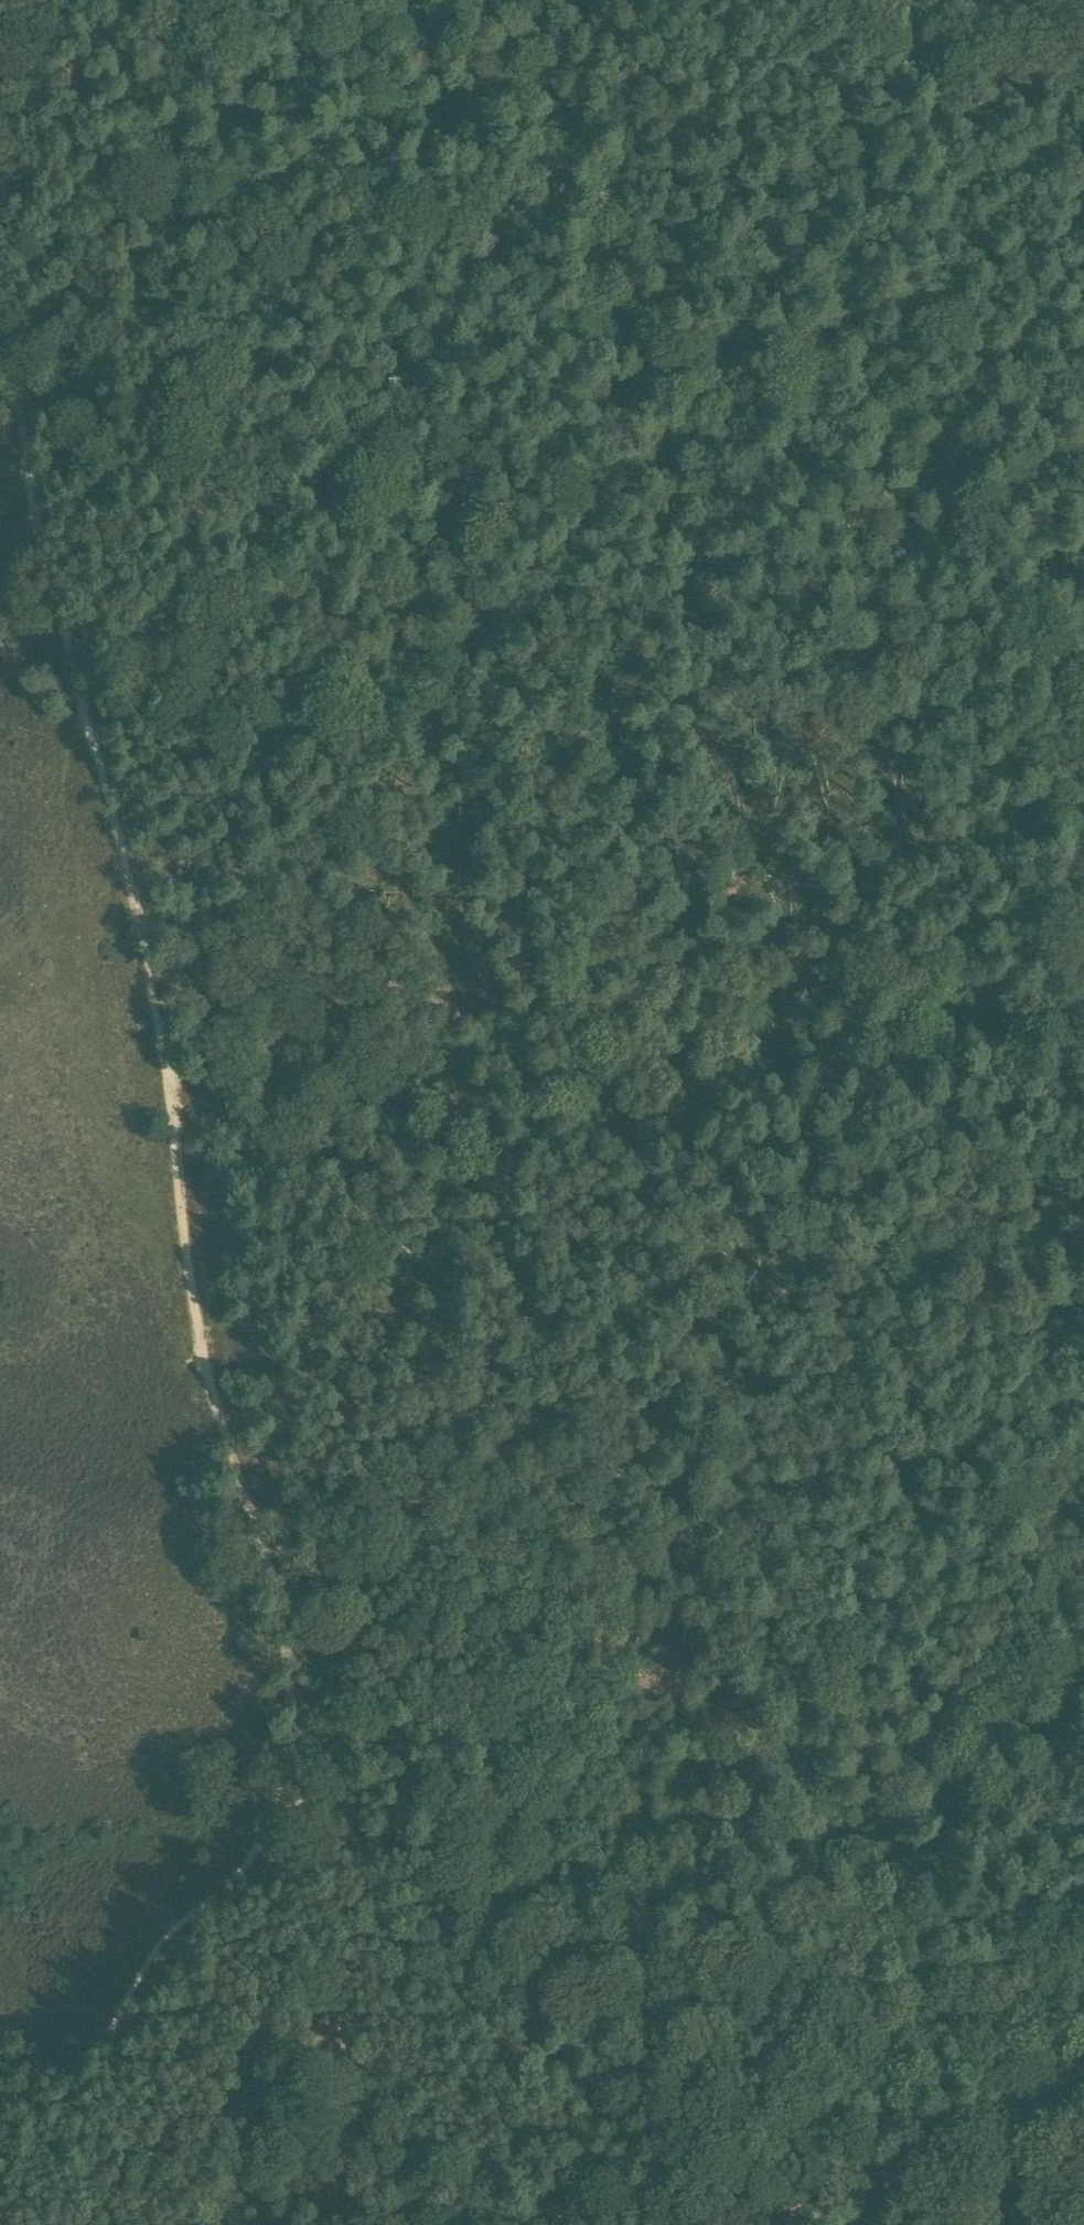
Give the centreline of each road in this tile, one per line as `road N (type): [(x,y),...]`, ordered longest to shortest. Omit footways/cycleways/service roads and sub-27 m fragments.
road 1 (track): [(358,2224),(344,2020),(357,1989),(401,1957)]

